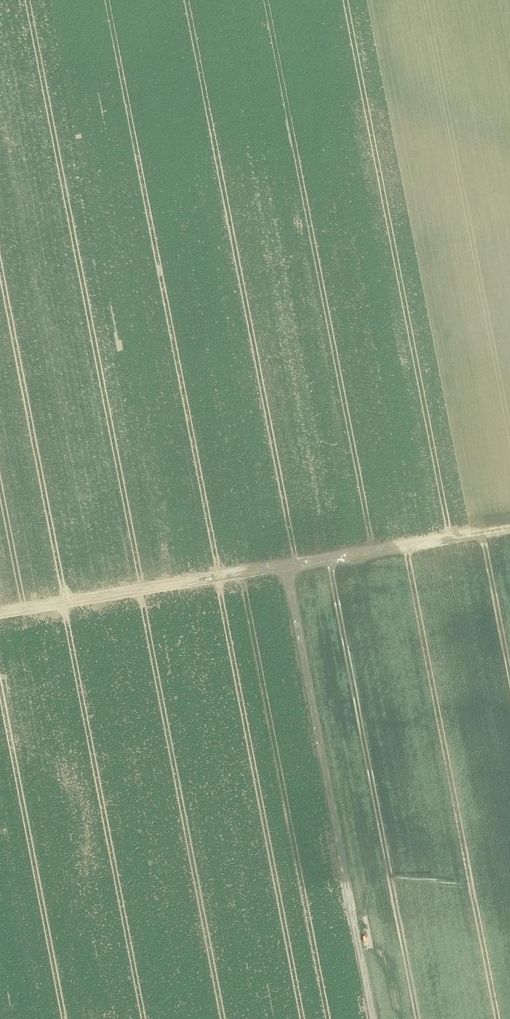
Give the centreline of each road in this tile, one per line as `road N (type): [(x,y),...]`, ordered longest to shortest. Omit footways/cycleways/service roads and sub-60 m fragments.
road 1 (track): [(373,1018),(287,571)]

